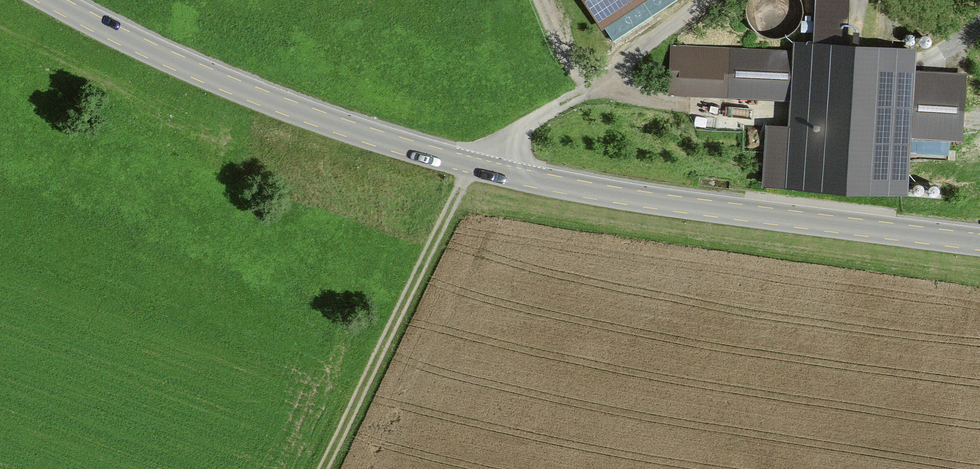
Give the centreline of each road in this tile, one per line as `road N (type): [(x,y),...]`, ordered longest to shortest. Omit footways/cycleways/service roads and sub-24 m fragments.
road 1 (tertiary): [(53,0),(169,60),(309,117),(472,168),(652,203),(979,244)]
road 2 (track): [(320,468),(472,168)]
road 3 (track): [(740,121),(609,81),(559,54),(539,0)]

